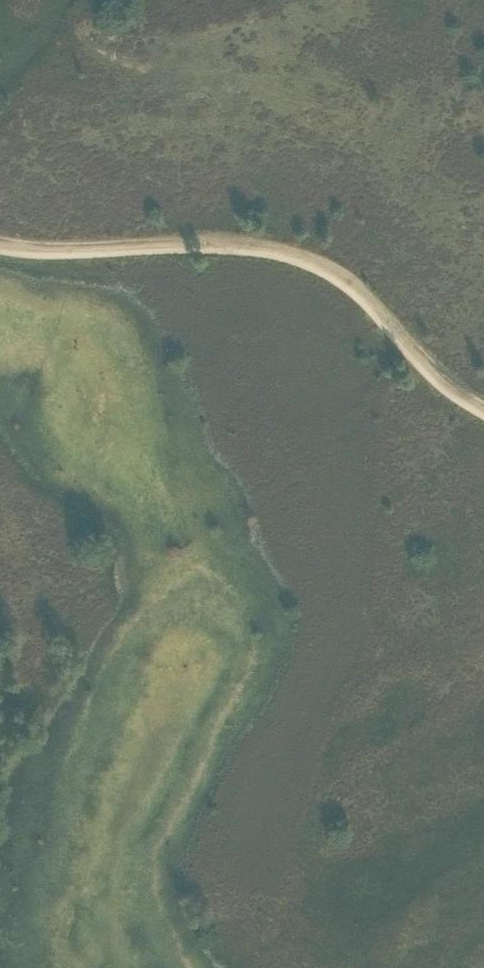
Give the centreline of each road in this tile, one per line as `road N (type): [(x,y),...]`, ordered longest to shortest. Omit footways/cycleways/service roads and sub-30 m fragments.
road 1 (track): [(0,243),(193,242),(311,260),(348,280),(451,387),(483,410)]

